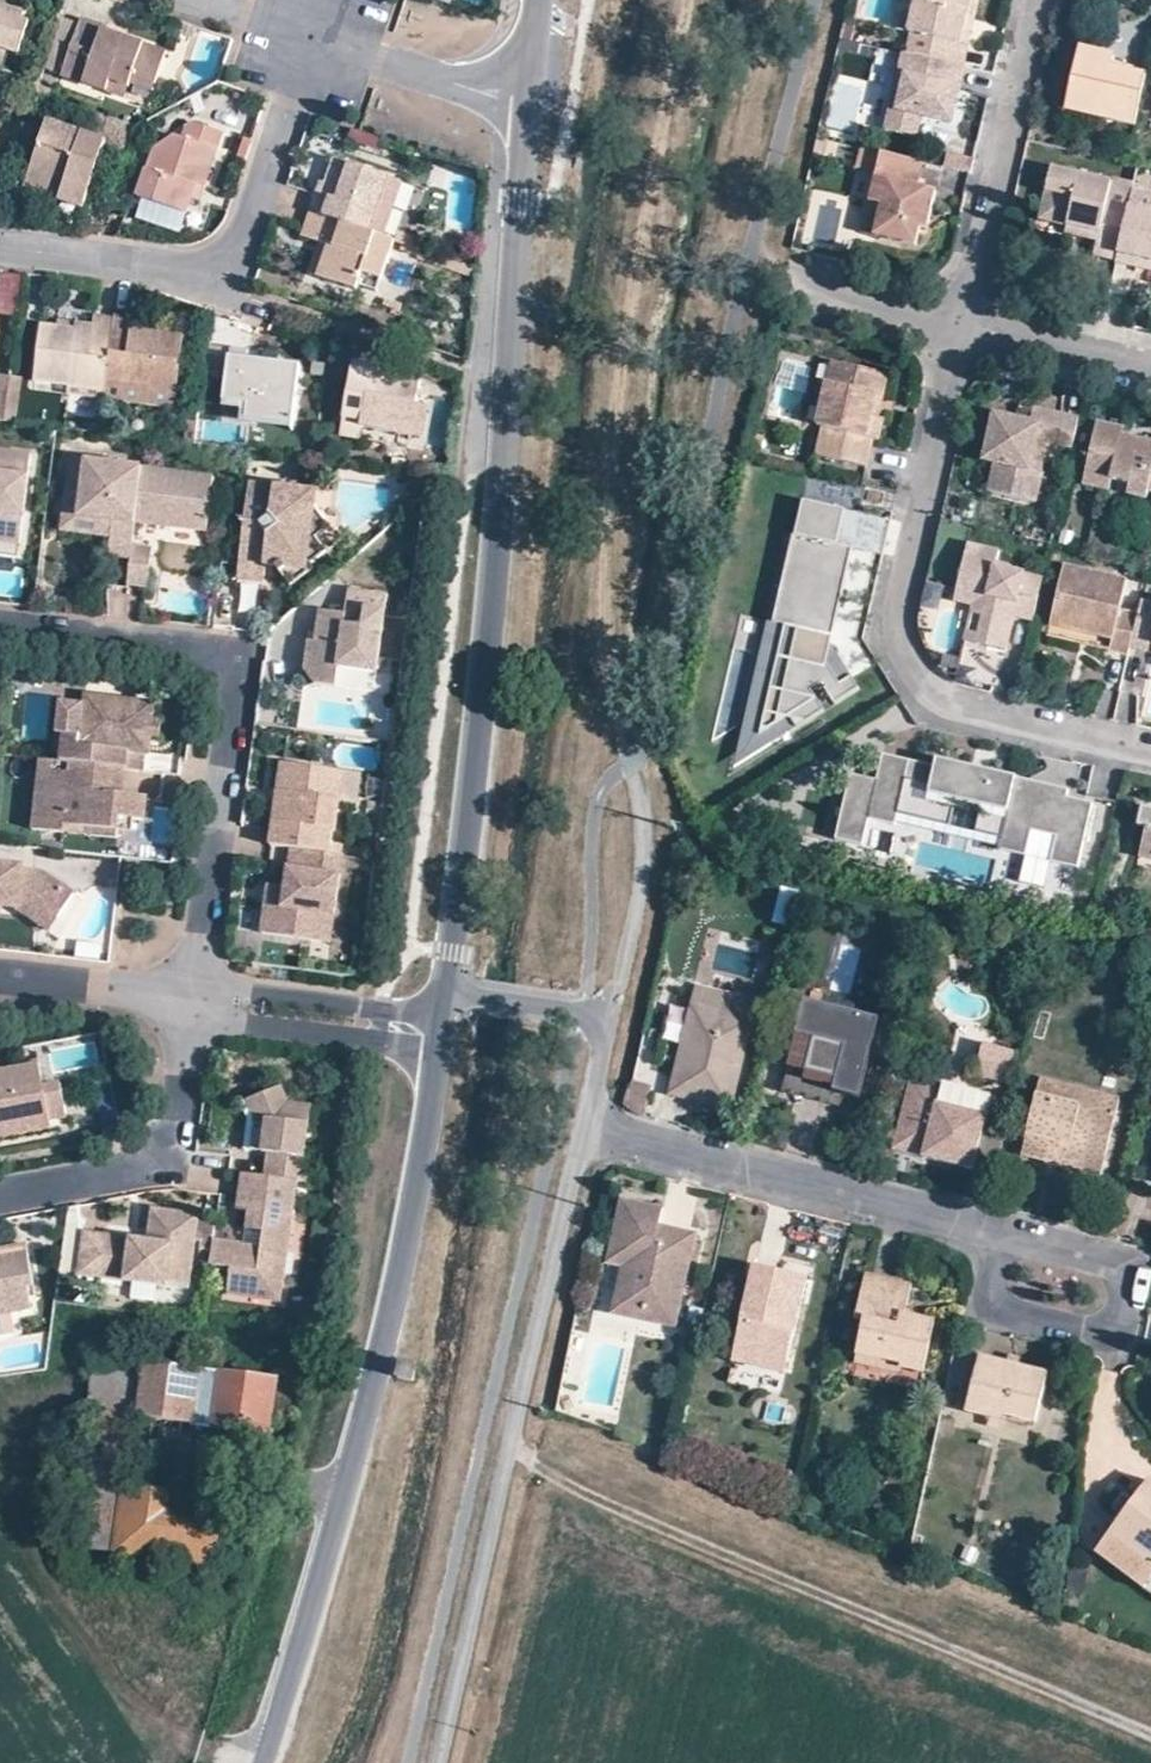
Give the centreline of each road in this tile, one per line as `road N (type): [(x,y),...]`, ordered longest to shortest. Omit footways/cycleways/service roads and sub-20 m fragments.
road 1 (residential): [(534,106),(510,442),(448,994)]
road 2 (residential): [(441,1762),(587,1140)]
road 3 (residential): [(958,321),(888,630),(931,699),(1150,751)]
road 4 (residential): [(445,1031),(414,1246),(309,1633)]
road 5 (residential): [(191,1010),(229,684),(213,656),(0,629)]
road 6 (residential): [(0,246),(229,276),(313,33)]
road 7 (residential): [(998,1236),(587,1140)]
road 8 (residential): [(998,1236),(1135,1268),(1119,1337),(984,1306)]
road 9 (residential): [(1030,0),(958,321)]
road 10 (residential): [(0,1181),(166,1148),(191,1010)]
road 11 (residential): [(445,1031),(191,1010)]
road 12 (residential): [(313,33),(534,106)]
road 13 (residential): [(1150,365),(958,321)]
road 14 (residential): [(0,979),(191,1010)]
road 15 (residential): [(448,994),(610,1021)]
road 16 (residential): [(958,321),(800,286)]
road 17 (unclassified): [(309,1633),(265,1762)]
road 18 (residential): [(587,1140),(610,1021)]

